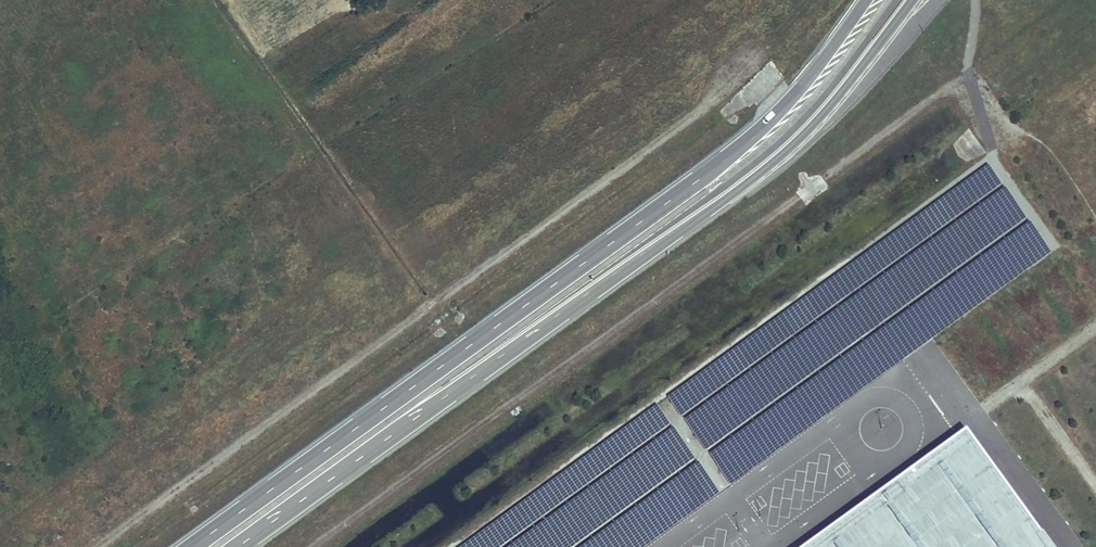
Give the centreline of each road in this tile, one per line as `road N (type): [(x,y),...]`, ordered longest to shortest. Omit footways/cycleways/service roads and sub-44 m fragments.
road 1 (secondary): [(866,0),(754,138),(193,546)]
road 2 (secondary): [(239,546),(772,158),(830,105),(881,43)]

